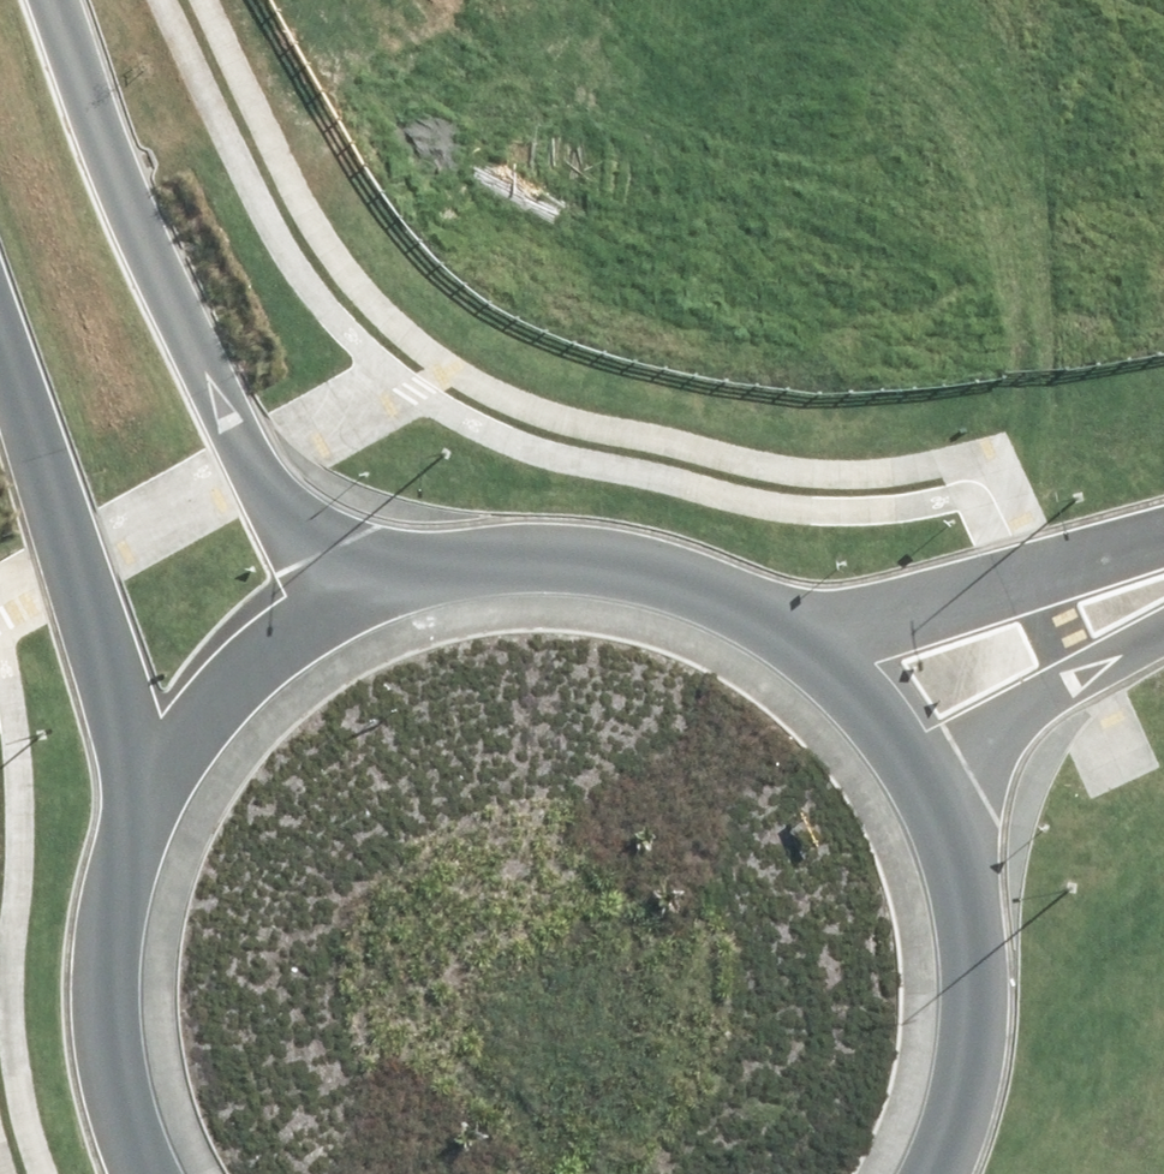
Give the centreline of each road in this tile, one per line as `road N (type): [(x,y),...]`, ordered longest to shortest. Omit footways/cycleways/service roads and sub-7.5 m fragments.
road 1 (secondary): [(92,0),(331,587)]
road 2 (secondary): [(331,587),(454,544),(584,539),(711,572),(822,640)]
road 3 (secondary): [(145,1173),(132,1153),(97,1020),(105,882),(155,754)]
road 4 (secondary): [(155,754),(0,362)]
road 5 (secondary): [(933,782),(975,923),(969,1070),(927,1173)]
road 6 (residential): [(822,640),(1163,519)]
road 7 (residential): [(1163,620),(933,782)]
road 8 (secondary): [(155,754),(231,658),(331,587)]
road 9 (secondary): [(822,640),(885,705),(933,782)]

